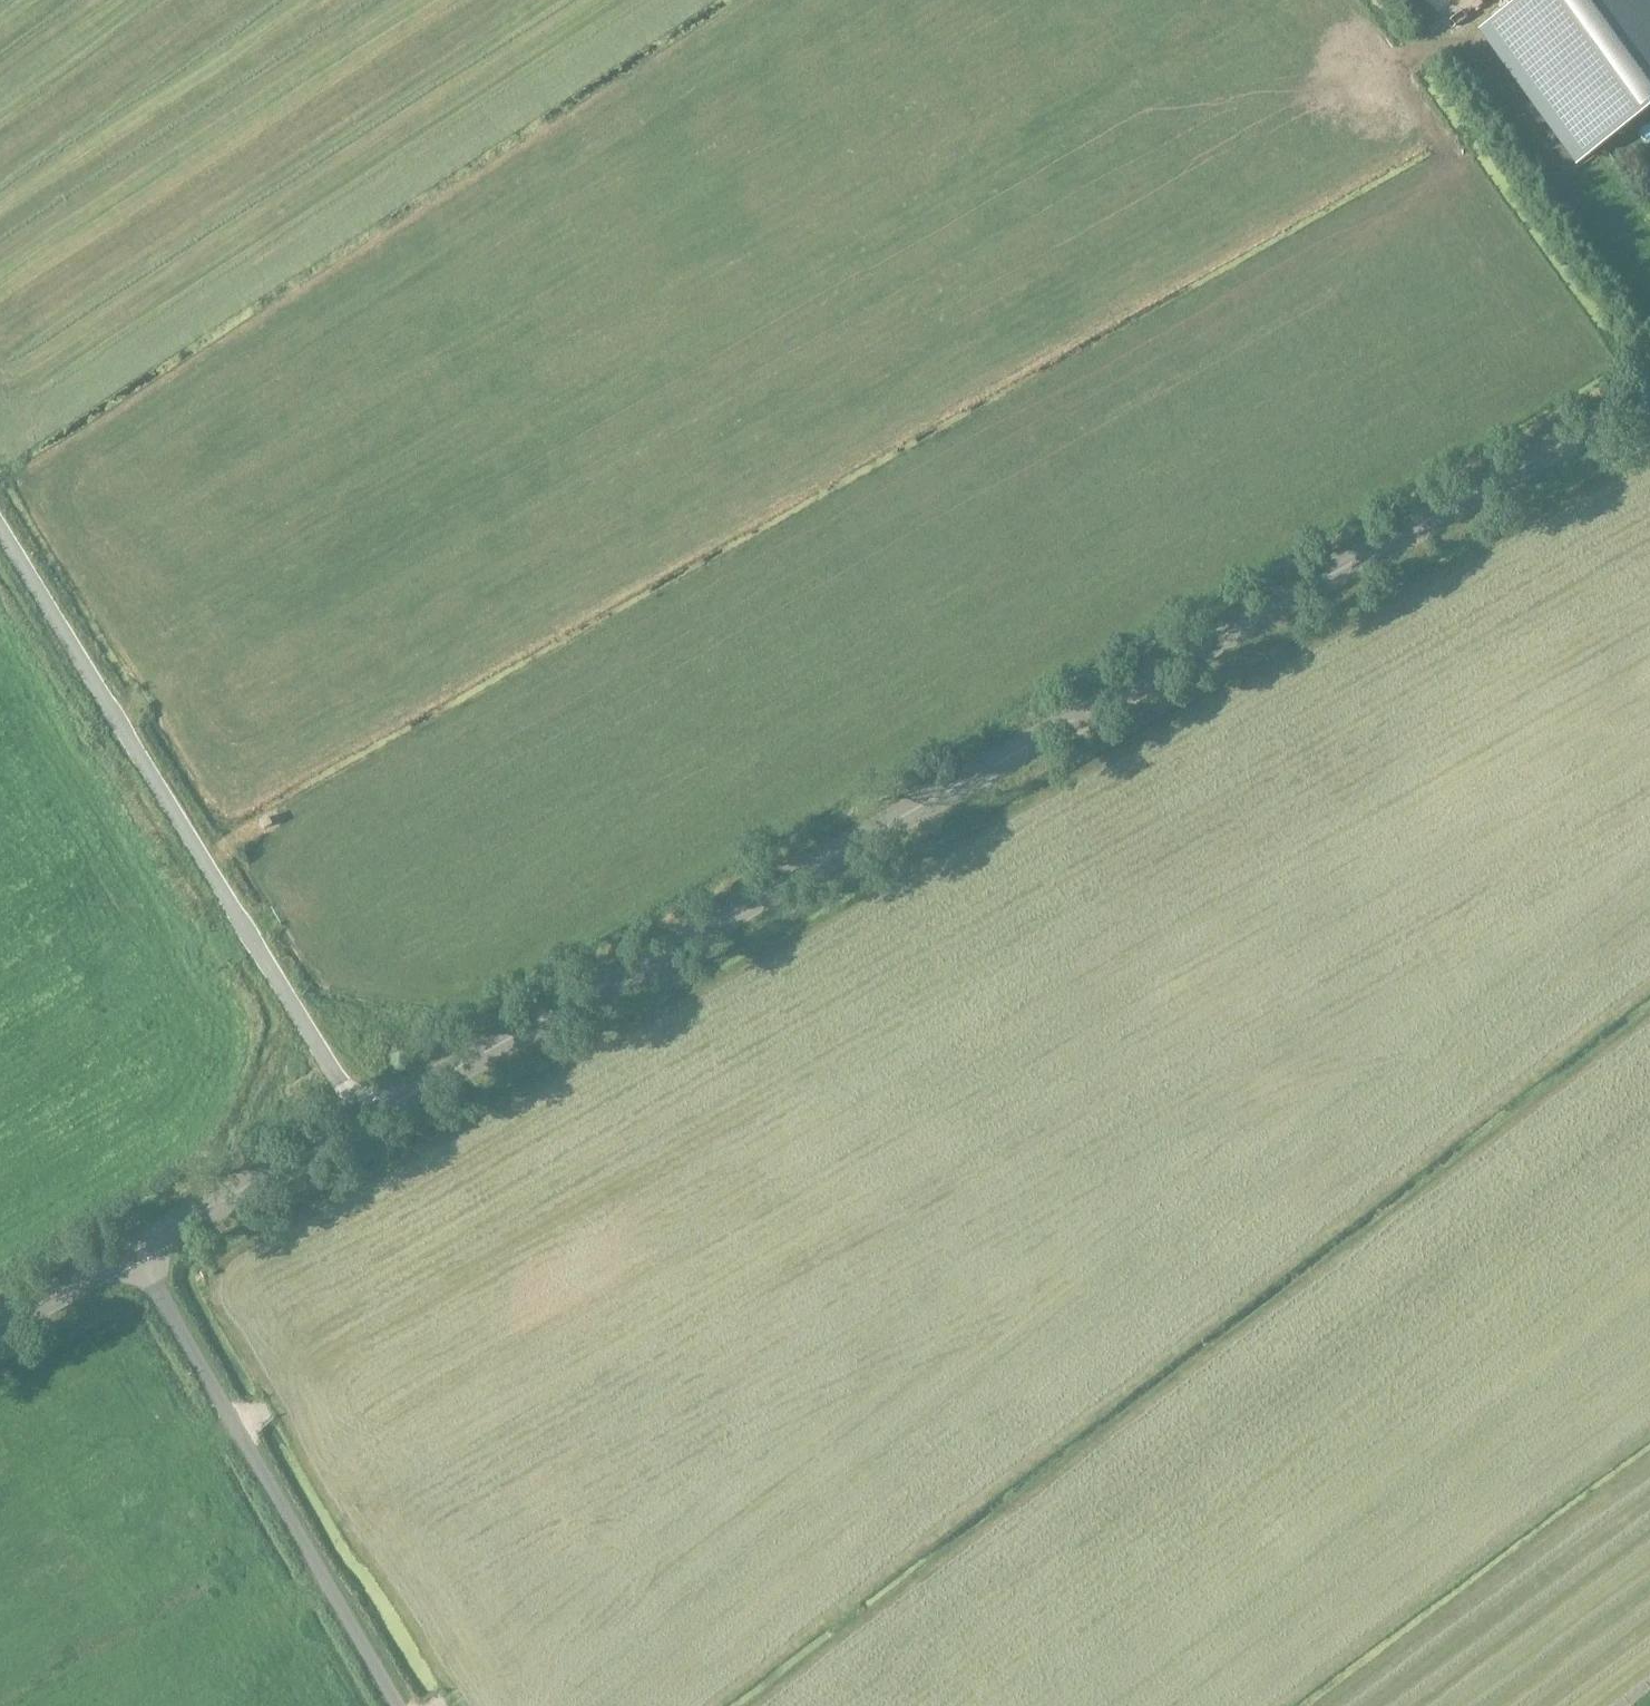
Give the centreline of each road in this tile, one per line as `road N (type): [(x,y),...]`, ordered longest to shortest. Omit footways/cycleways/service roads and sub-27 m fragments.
road 1 (secondary): [(361,1122),(1649,394)]
road 2 (unclassified): [(361,1122),(0,535)]
road 3 (unclassified): [(396,1705),(134,1250)]
road 4 (secondary): [(134,1250),(361,1122)]
road 5 (secondary): [(0,1325),(134,1250)]

